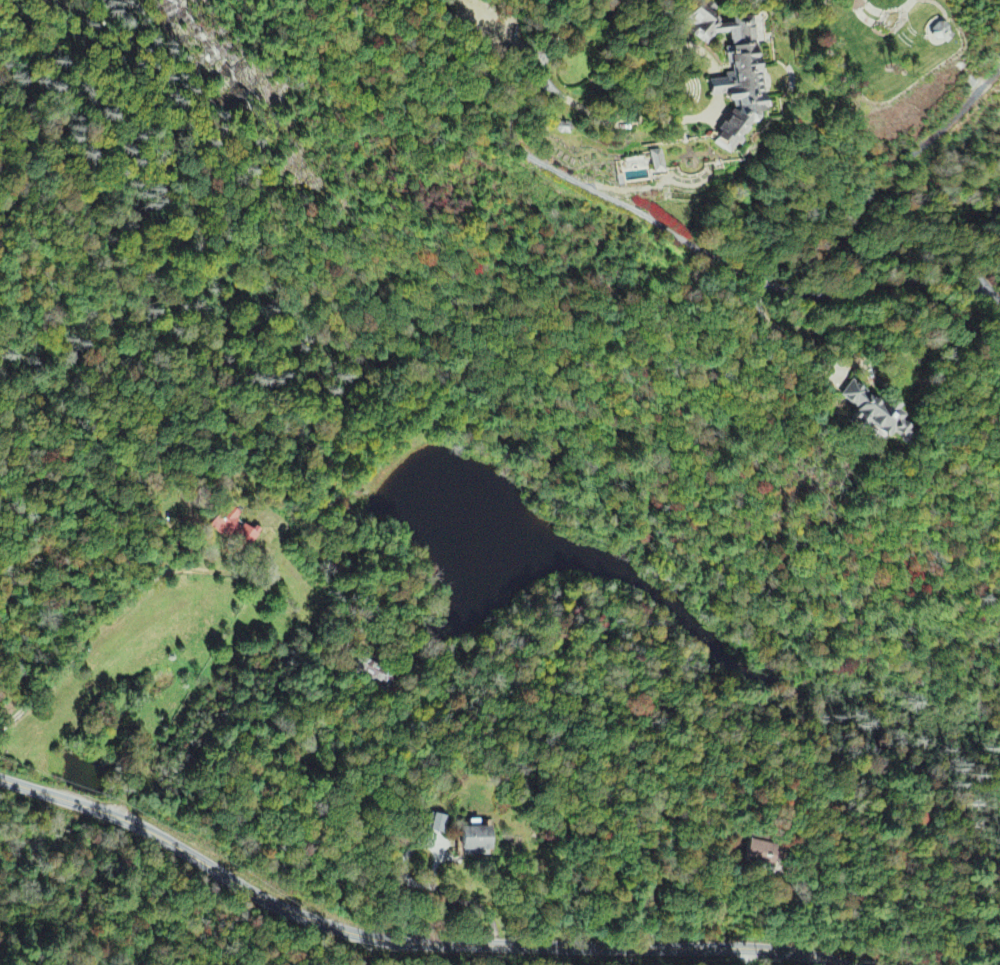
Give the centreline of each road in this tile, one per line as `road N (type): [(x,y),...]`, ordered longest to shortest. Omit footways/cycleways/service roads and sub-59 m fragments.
road 1 (residential): [(0,780),(116,816),(256,895),(384,942),(772,950),(840,964)]
road 2 (residential): [(584,0),(556,24),(541,74),(524,86),(509,117),(515,141),(533,160),(645,209),(768,284),(823,293),(899,278),(949,279),(999,303)]
road 3 (residential): [(999,296),(974,267),(910,251),(851,256),(837,234),(895,167),(999,73)]

